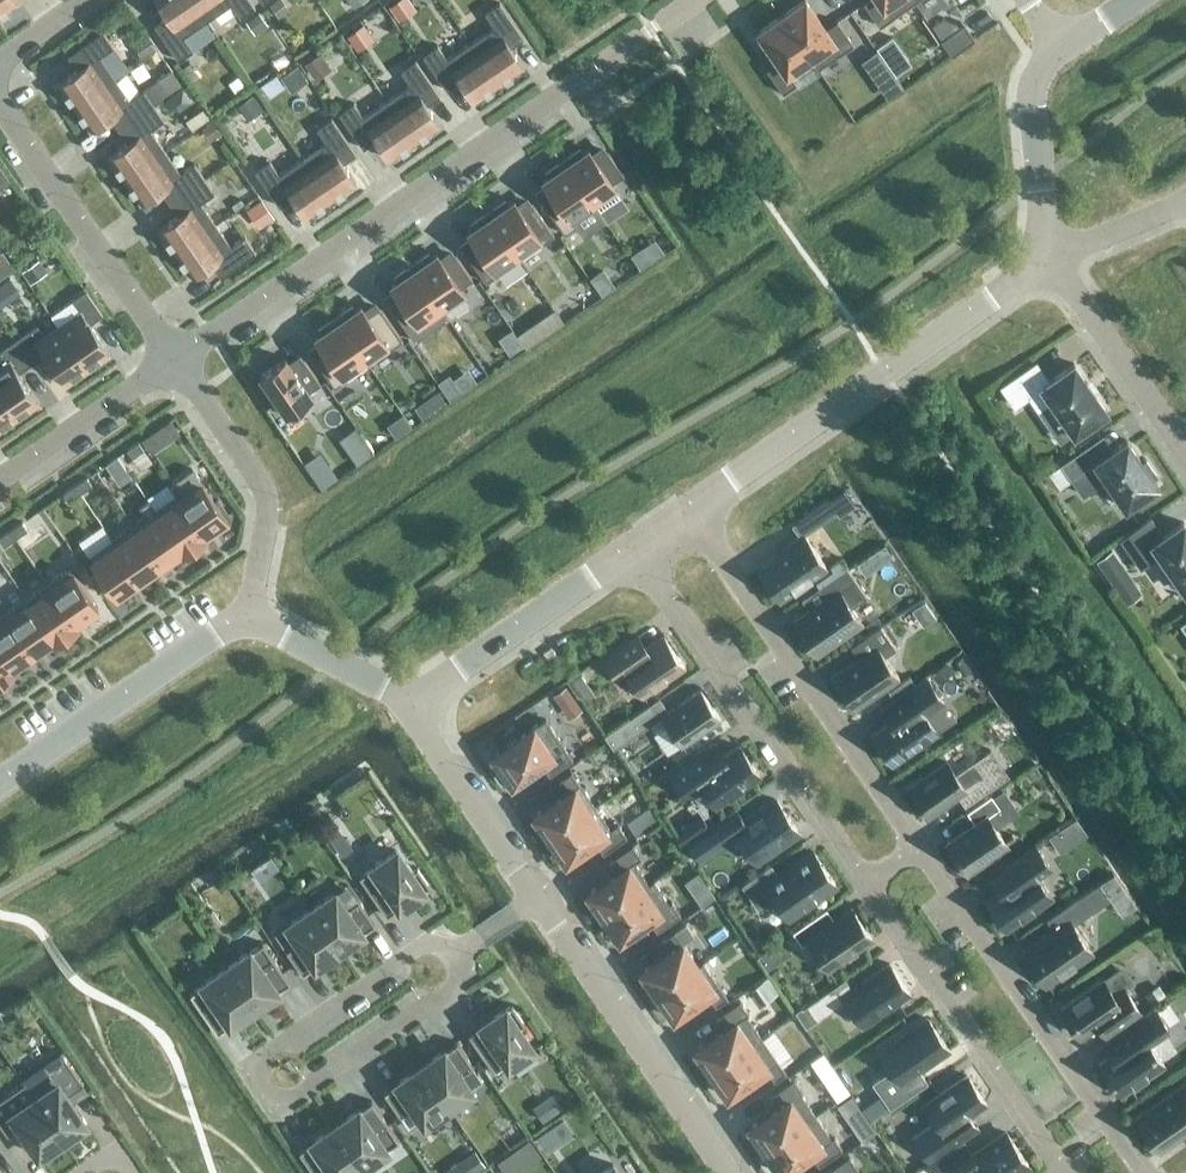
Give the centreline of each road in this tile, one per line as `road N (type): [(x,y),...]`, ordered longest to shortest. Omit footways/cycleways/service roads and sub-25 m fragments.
road 1 (residential): [(173,360),(694,0)]
road 2 (residential): [(460,952),(431,940),(248,1064),(278,1105),(460,981)]
road 3 (residential): [(1051,258),(683,511)]
road 4 (residential): [(916,846),(683,511)]
road 5 (residential): [(636,543),(865,879)]
road 6 (residential): [(1140,1172),(916,846)]
road 7 (residential): [(865,879),(1068,1172)]
road 8 (residential): [(543,895),(730,1172)]
road 9 (residential): [(173,360),(0,105)]
road 10 (residential): [(248,624),(270,497),(173,360)]
road 11 (residential): [(248,624),(209,640),(0,784)]
road 12 (residential): [(636,543),(446,675),(418,684)]
road 13 (residential): [(418,684),(434,734),(543,895)]
road 14 (residential): [(1051,258),(1185,453)]
road 15 (residential): [(1061,48),(1032,70),(1051,258)]
road 16 (residential): [(0,479),(173,360)]
road 17 (residential): [(418,684),(388,683),(291,634),(248,624)]
road 18 (residential): [(1051,258),(1185,205)]

